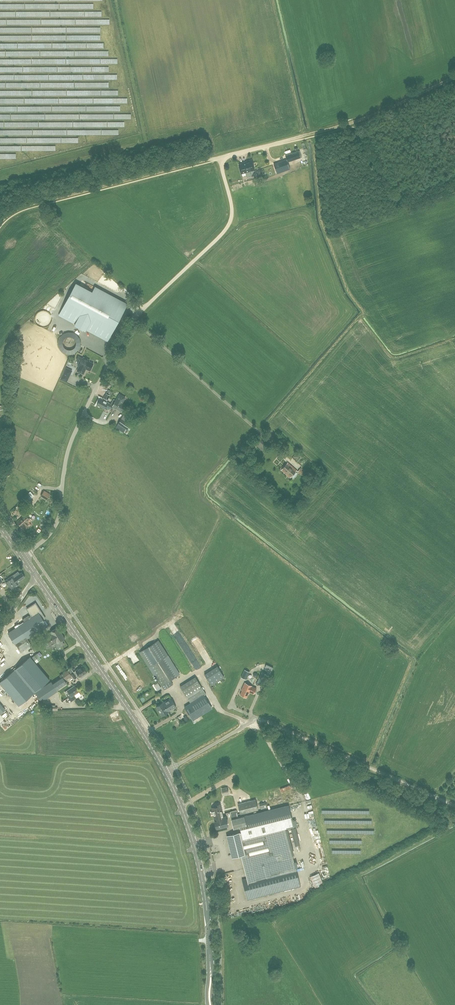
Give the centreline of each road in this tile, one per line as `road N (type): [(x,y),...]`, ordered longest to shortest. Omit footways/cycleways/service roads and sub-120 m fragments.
road 1 (unclassified): [(23,556),(57,521),(69,446),(136,317)]
road 2 (track): [(220,157),(355,122),(454,77)]
road 3 (secondary): [(211,1004),(201,873),(165,772)]
road 4 (secondary): [(165,772),(38,578)]
road 5 (track): [(0,223),(32,204),(220,157)]
road 6 (track): [(257,721),(454,807)]
road 7 (track): [(136,317),(228,226),(232,209),(220,157)]
road 8 (track): [(141,321),(133,321),(255,429)]

